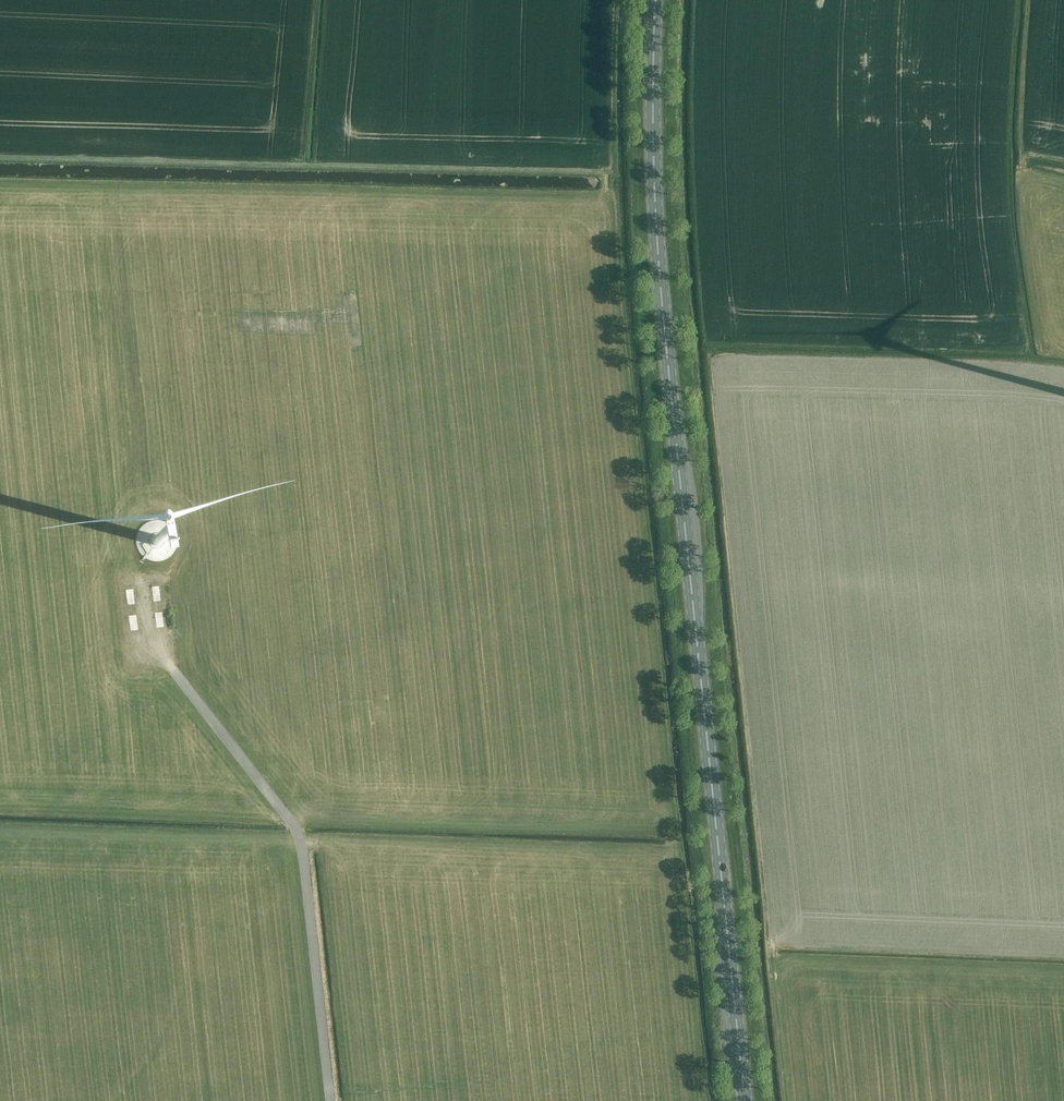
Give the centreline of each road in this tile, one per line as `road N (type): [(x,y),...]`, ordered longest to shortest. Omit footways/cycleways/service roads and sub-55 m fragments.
road 1 (primary): [(745,1100),(658,243),(656,0)]

